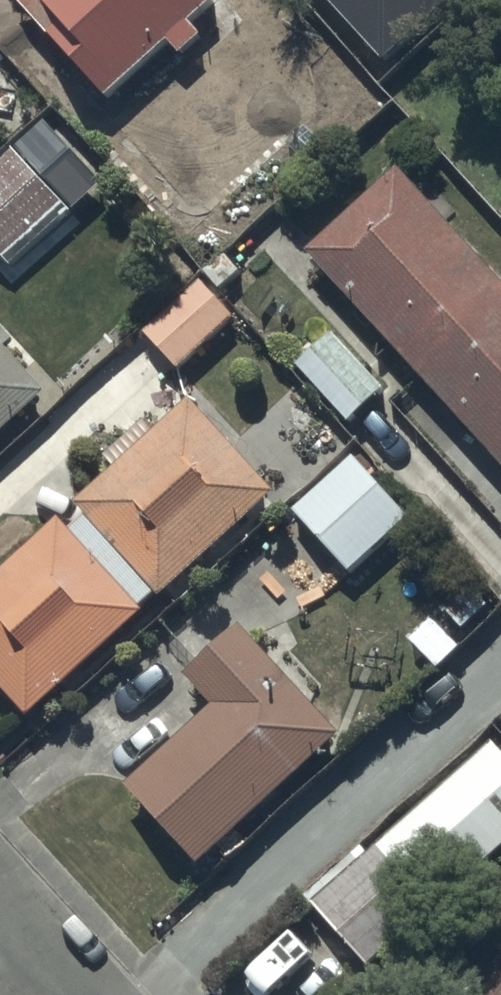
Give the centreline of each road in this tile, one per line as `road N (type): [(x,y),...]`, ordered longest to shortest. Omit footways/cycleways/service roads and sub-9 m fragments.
road 1 (residential): [(105,994),(0,883)]

